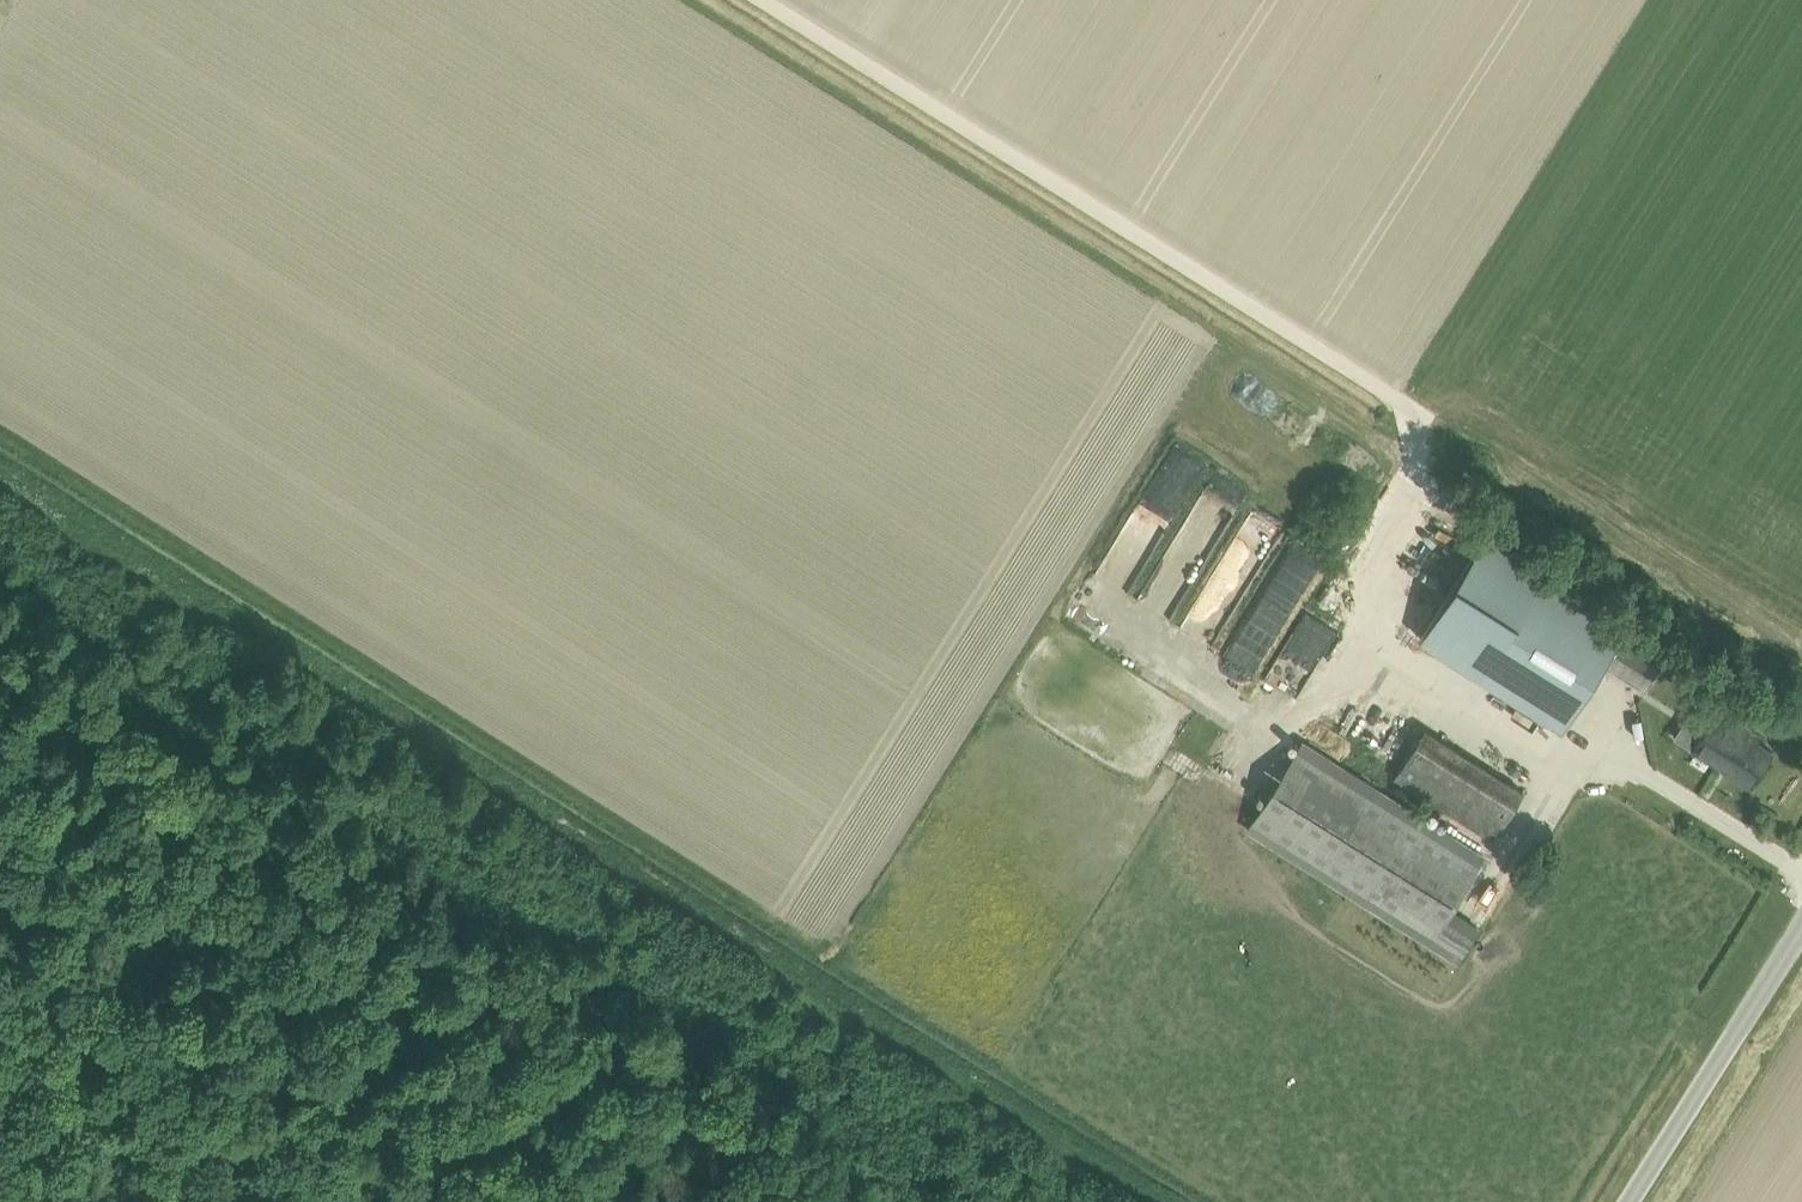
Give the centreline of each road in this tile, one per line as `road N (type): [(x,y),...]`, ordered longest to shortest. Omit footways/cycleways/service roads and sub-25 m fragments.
road 1 (unclassified): [(1642,1201),(1801,949)]

